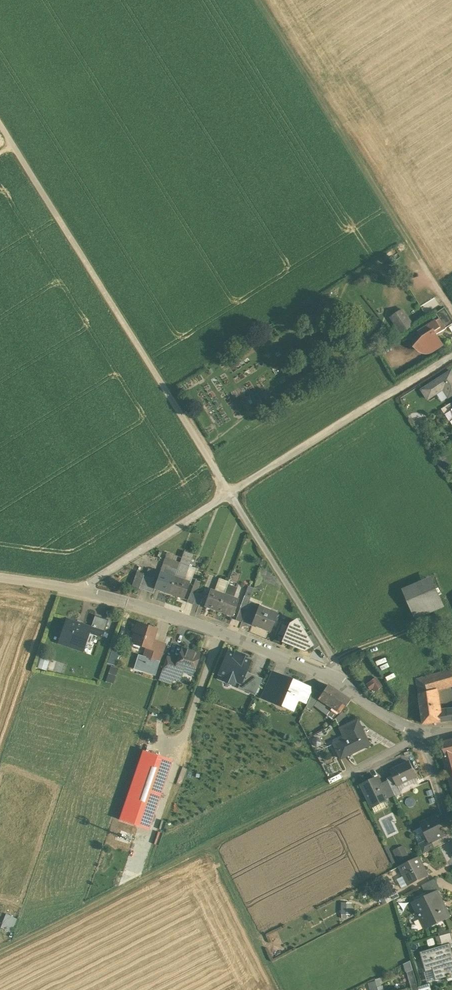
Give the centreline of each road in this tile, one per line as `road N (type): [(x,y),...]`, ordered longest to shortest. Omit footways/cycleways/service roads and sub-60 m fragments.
road 1 (residential): [(80,589),(451,355)]
road 2 (track): [(0,123),(230,493)]
road 3 (track): [(0,953),(212,845),(281,989)]
road 4 (residential): [(80,589),(337,679),(398,727),(431,733)]
road 5 (track): [(451,314),(257,0)]
road 6 (track): [(221,633),(139,865)]
road 7 (track): [(337,679),(333,660),(230,493)]
road 8 (track): [(212,845),(348,775)]

